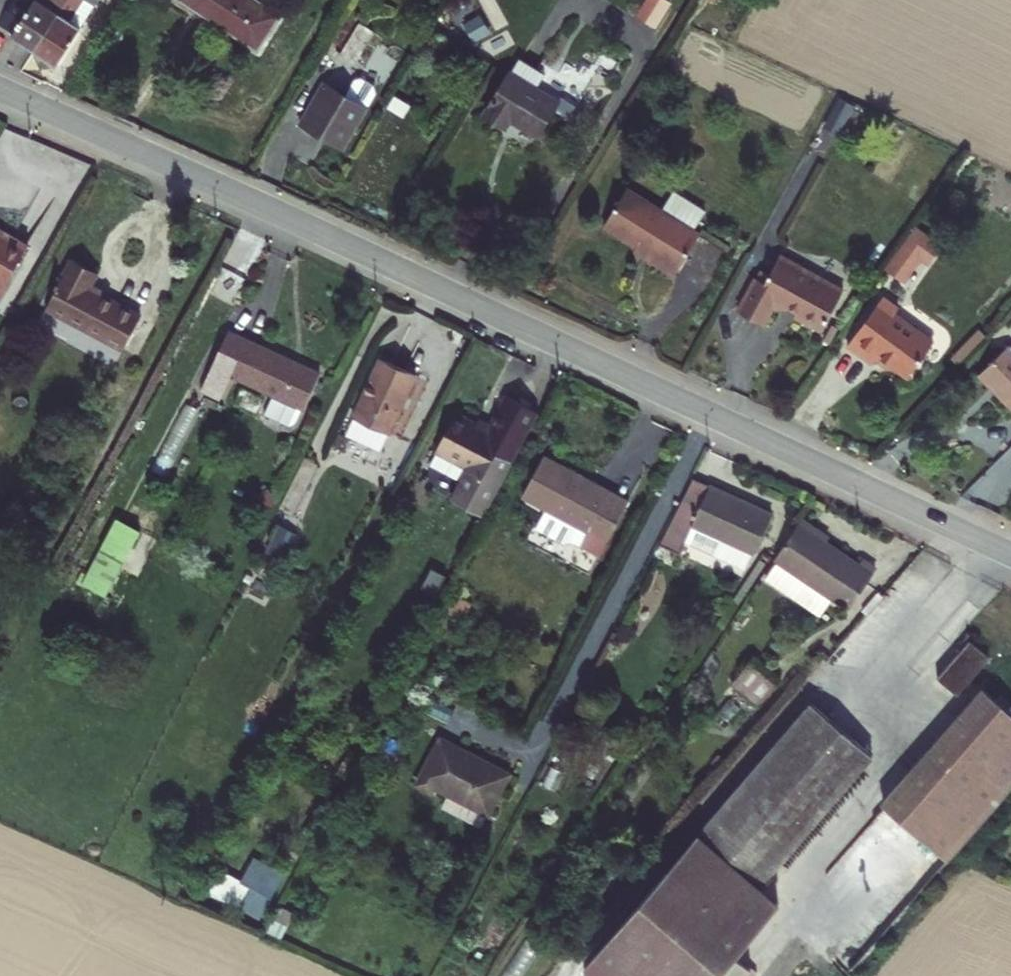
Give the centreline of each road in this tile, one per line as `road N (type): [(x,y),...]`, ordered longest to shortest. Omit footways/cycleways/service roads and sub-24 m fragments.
road 1 (tertiary): [(1010,555),(0,89)]

